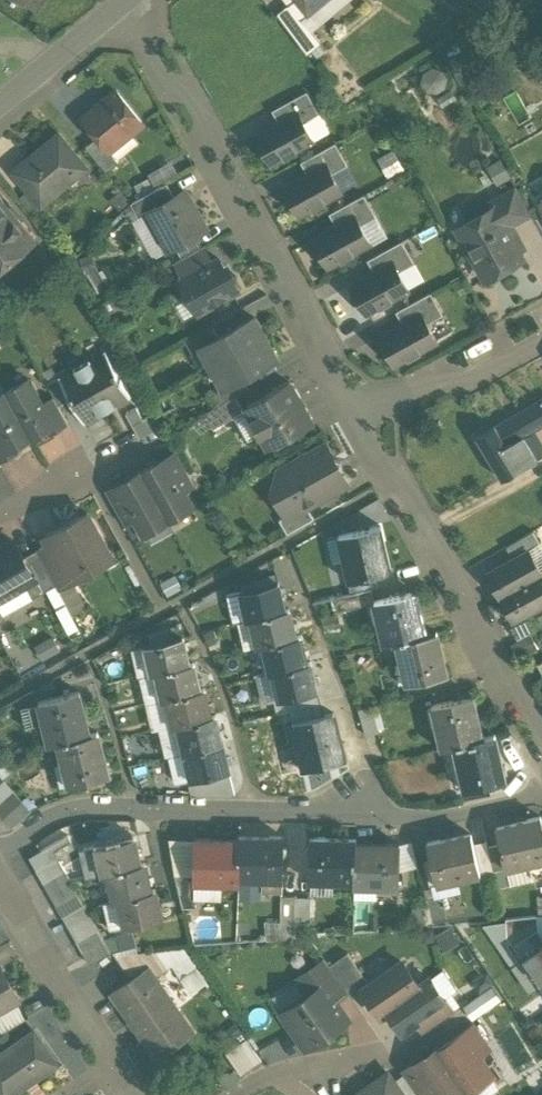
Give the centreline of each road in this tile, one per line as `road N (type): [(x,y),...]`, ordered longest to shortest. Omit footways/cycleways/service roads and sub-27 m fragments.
road 1 (residential): [(0,847),(72,806),(429,818),(541,802)]
road 2 (residential): [(356,406),(124,0)]
road 3 (residential): [(541,747),(356,406)]
road 4 (residential): [(0,869),(112,1067)]
road 5 (residential): [(541,339),(471,377),(356,406)]
road 6 (residential): [(124,0),(0,103)]
road 7 (residential): [(242,1094),(280,1070),(380,1052)]

